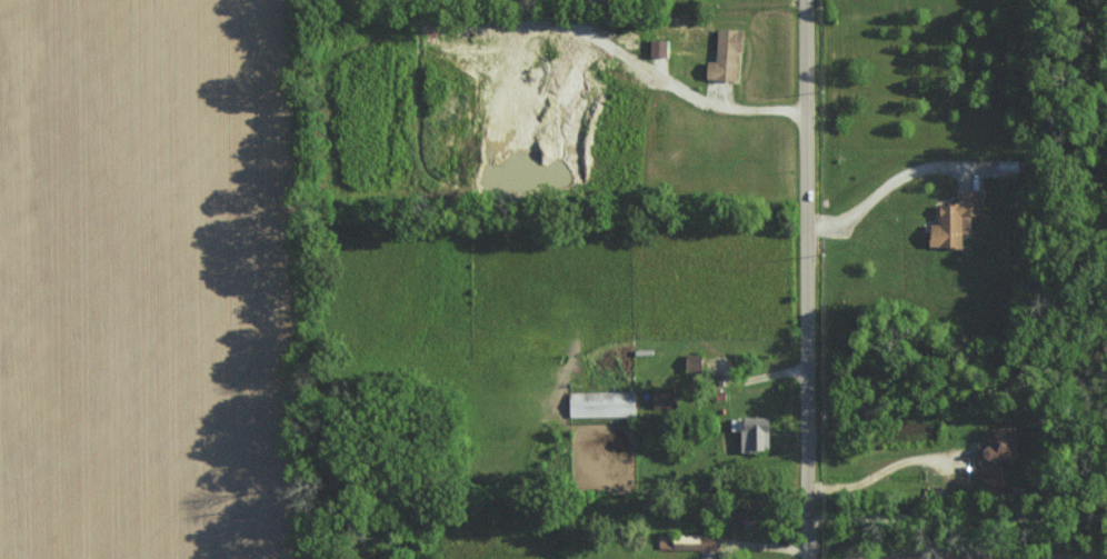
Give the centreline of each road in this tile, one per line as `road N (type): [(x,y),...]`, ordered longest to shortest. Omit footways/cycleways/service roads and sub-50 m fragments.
road 1 (residential): [(807,500),(807,0)]

